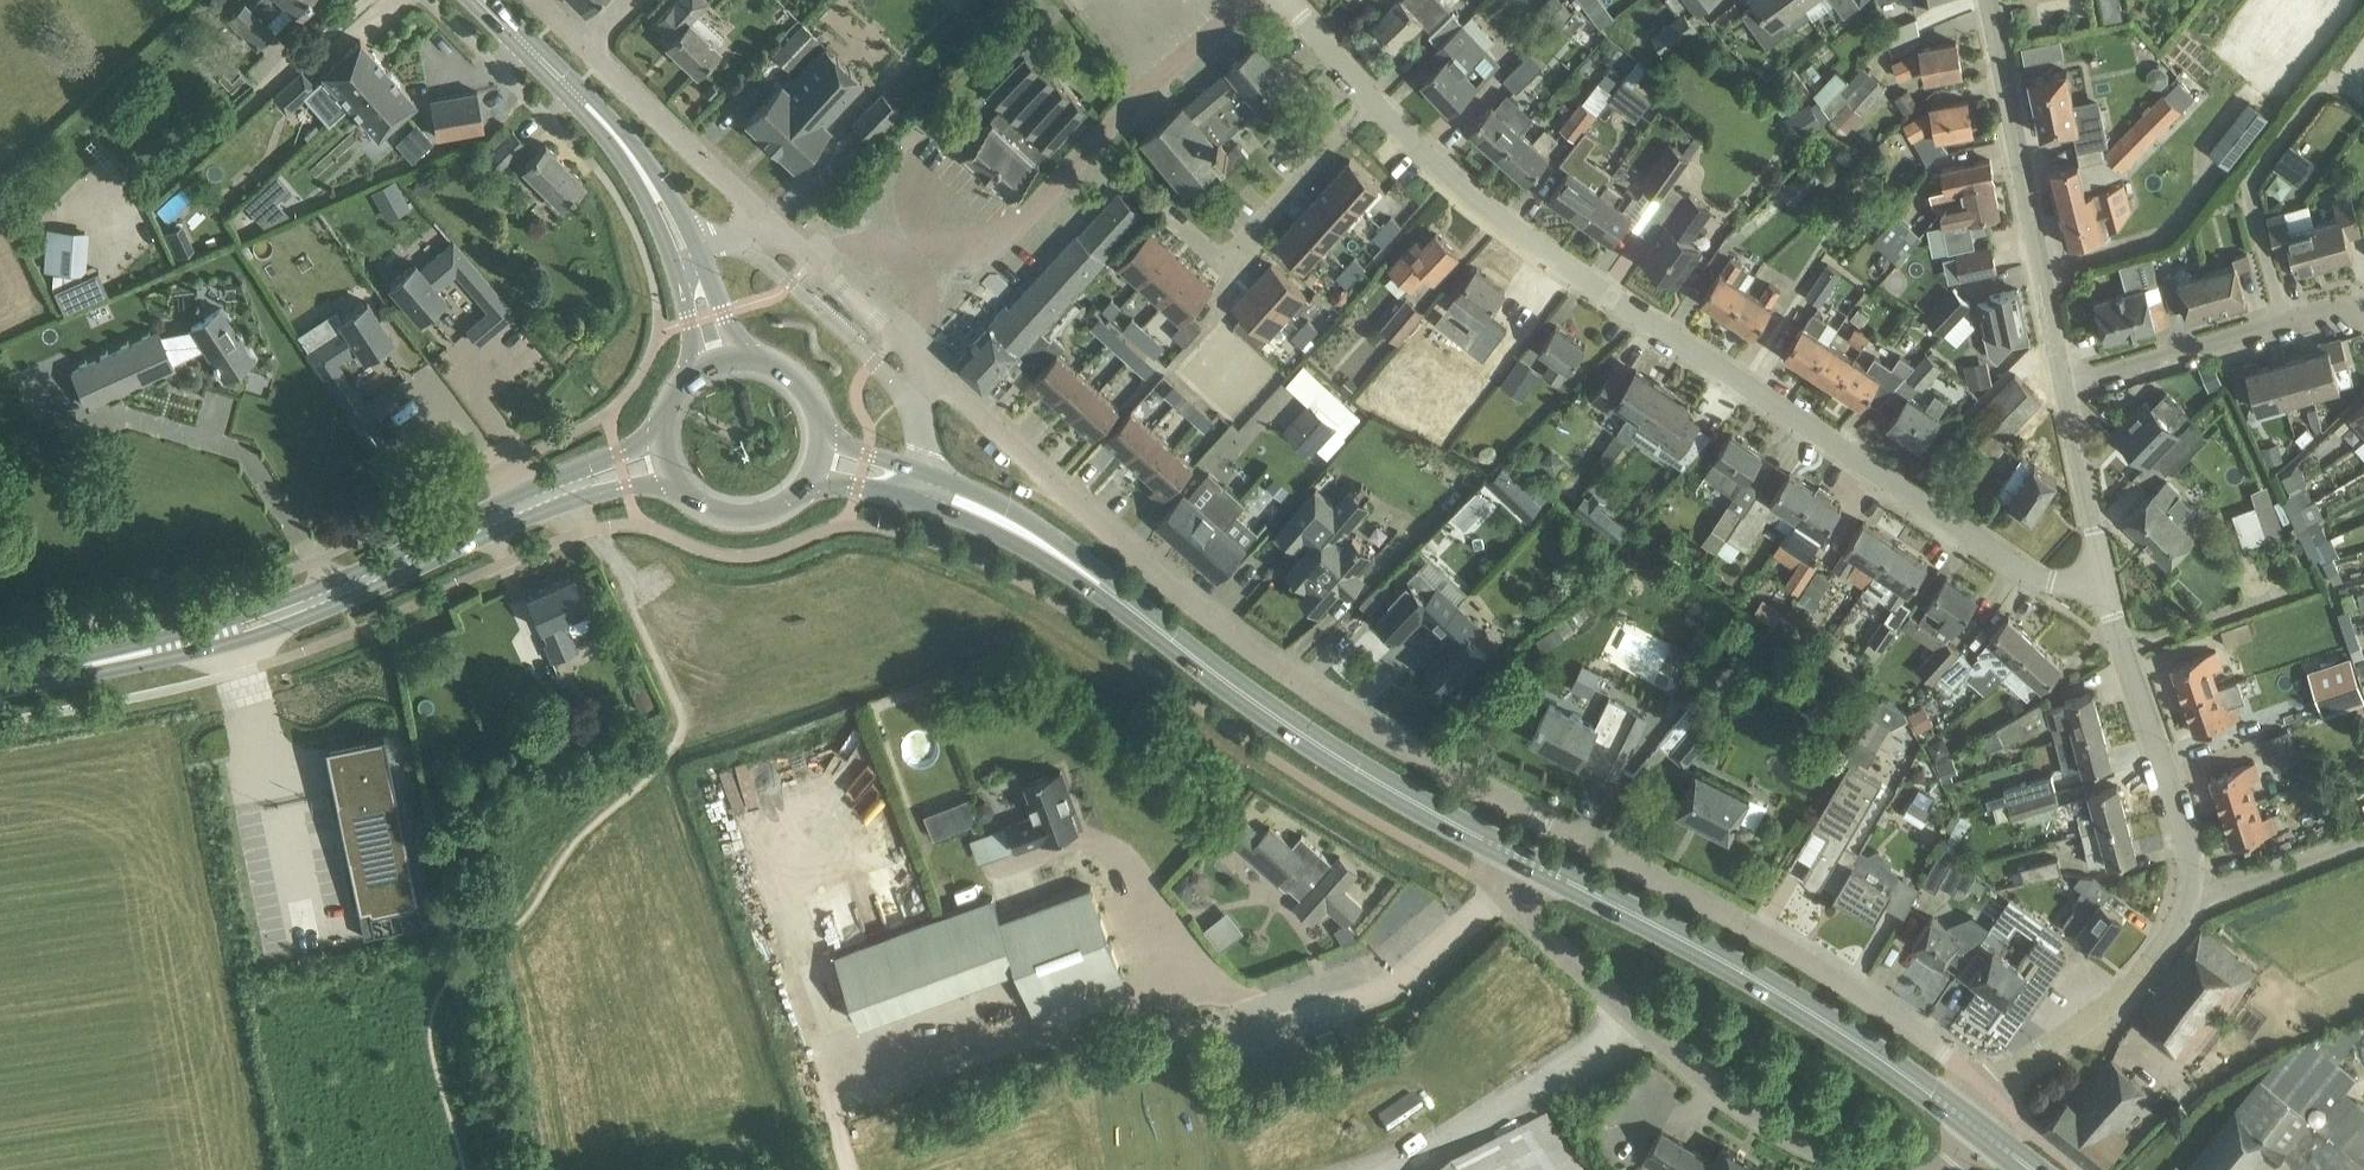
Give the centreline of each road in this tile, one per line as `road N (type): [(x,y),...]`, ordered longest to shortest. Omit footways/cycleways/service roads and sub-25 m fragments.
road 1 (residential): [(919,363),(1194,604),(1280,668),(1482,791),(1769,938),(1989,1090)]
road 2 (residential): [(2102,582),(2047,582),(2023,571),(1465,188),(1371,101)]
road 3 (primary): [(662,429),(336,579),(60,670)]
road 4 (primary): [(60,670),(282,627),(587,496),(676,483)]
road 5 (primary): [(1970,1121),(1772,989),(1525,860)]
road 6 (residential): [(1525,860),(1521,905),(1731,1104),(1882,1169)]
road 7 (primary): [(1525,860),(1338,758),(1113,594)]
road 8 (residential): [(2065,381),(1992,0)]
road 9 (residential): [(2188,893),(2188,849),(2102,582)]
road 10 (residential): [(1025,227),(1147,84),(1249,0)]
road 11 (residential): [(2363,309),(2337,304),(2065,381)]
road 12 (residential): [(1169,210),(1223,265),(1371,101)]
road 13 (residential): [(1989,1090),(2127,988),(2170,942),(2188,893)]
road 14 (residential): [(777,232),(587,41)]
road 15 (secondary): [(645,176),(615,134),(482,0)]
road 16 (primary): [(1113,594),(1089,563),(1024,515),(922,472)]
road 17 (primary): [(917,501),(1113,594)]
road 18 (residential): [(2102,582),(2065,381)]
road 19 (residential): [(2188,893),(2289,869),(2363,837)]
road 20 (residential): [(919,363),(946,315),(1025,227)]
road 21 (primary): [(676,483),(711,513),(756,518),(780,510),(813,480)]
road 22 (residential): [(919,363),(812,264)]
road 23 (residential): [(1371,101),(1289,0)]
road 24 (primary): [(824,434),(798,379),(744,357)]

